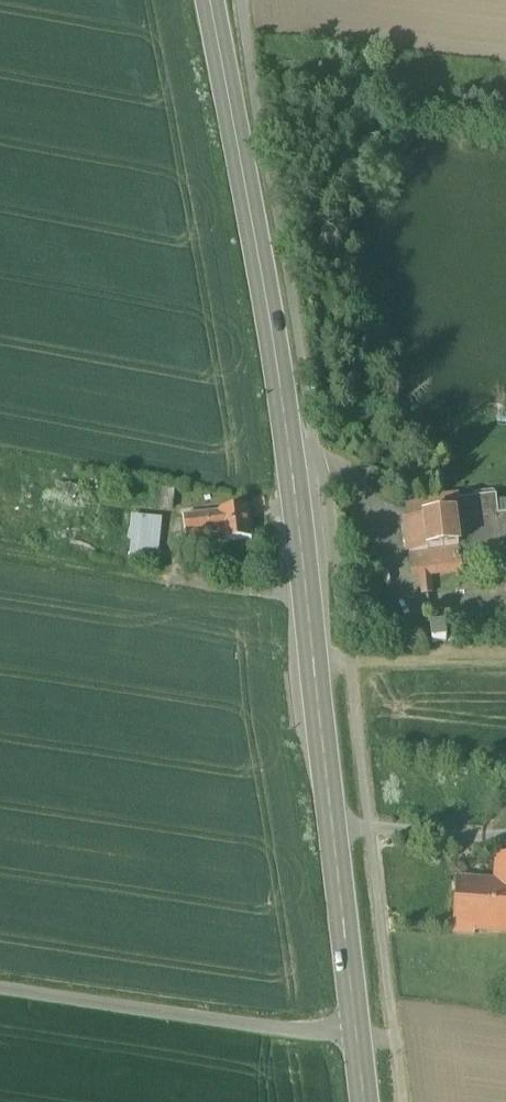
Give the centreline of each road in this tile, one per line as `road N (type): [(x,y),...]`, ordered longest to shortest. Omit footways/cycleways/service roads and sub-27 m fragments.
road 1 (secondary): [(209,0),(281,395),(357,1038)]
road 2 (unclassified): [(0,991),(357,1038)]
road 3 (track): [(313,661),(505,658)]

